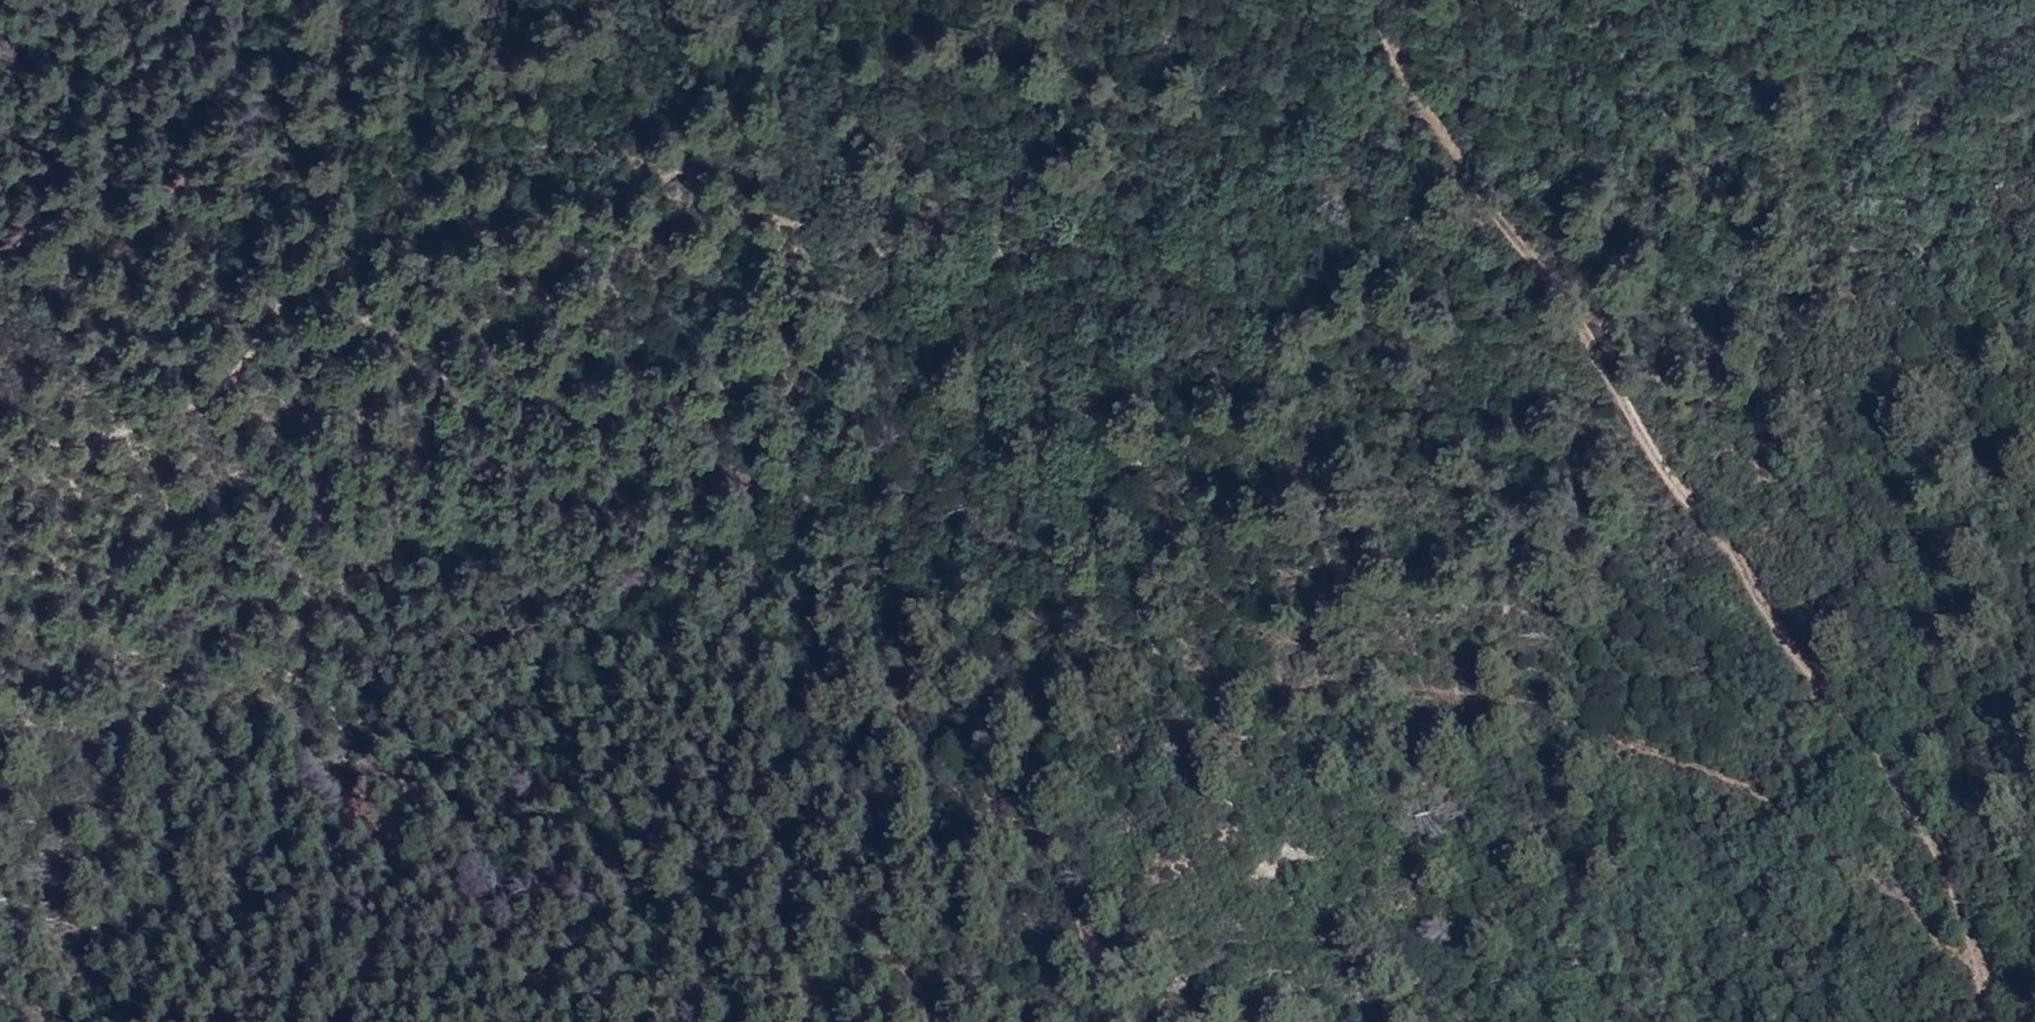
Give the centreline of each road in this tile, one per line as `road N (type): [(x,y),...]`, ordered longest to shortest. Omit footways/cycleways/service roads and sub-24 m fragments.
road 1 (track): [(1390,0),(1448,133),(1632,396),(1759,603),(1911,772),(1973,938),(1988,1021)]

